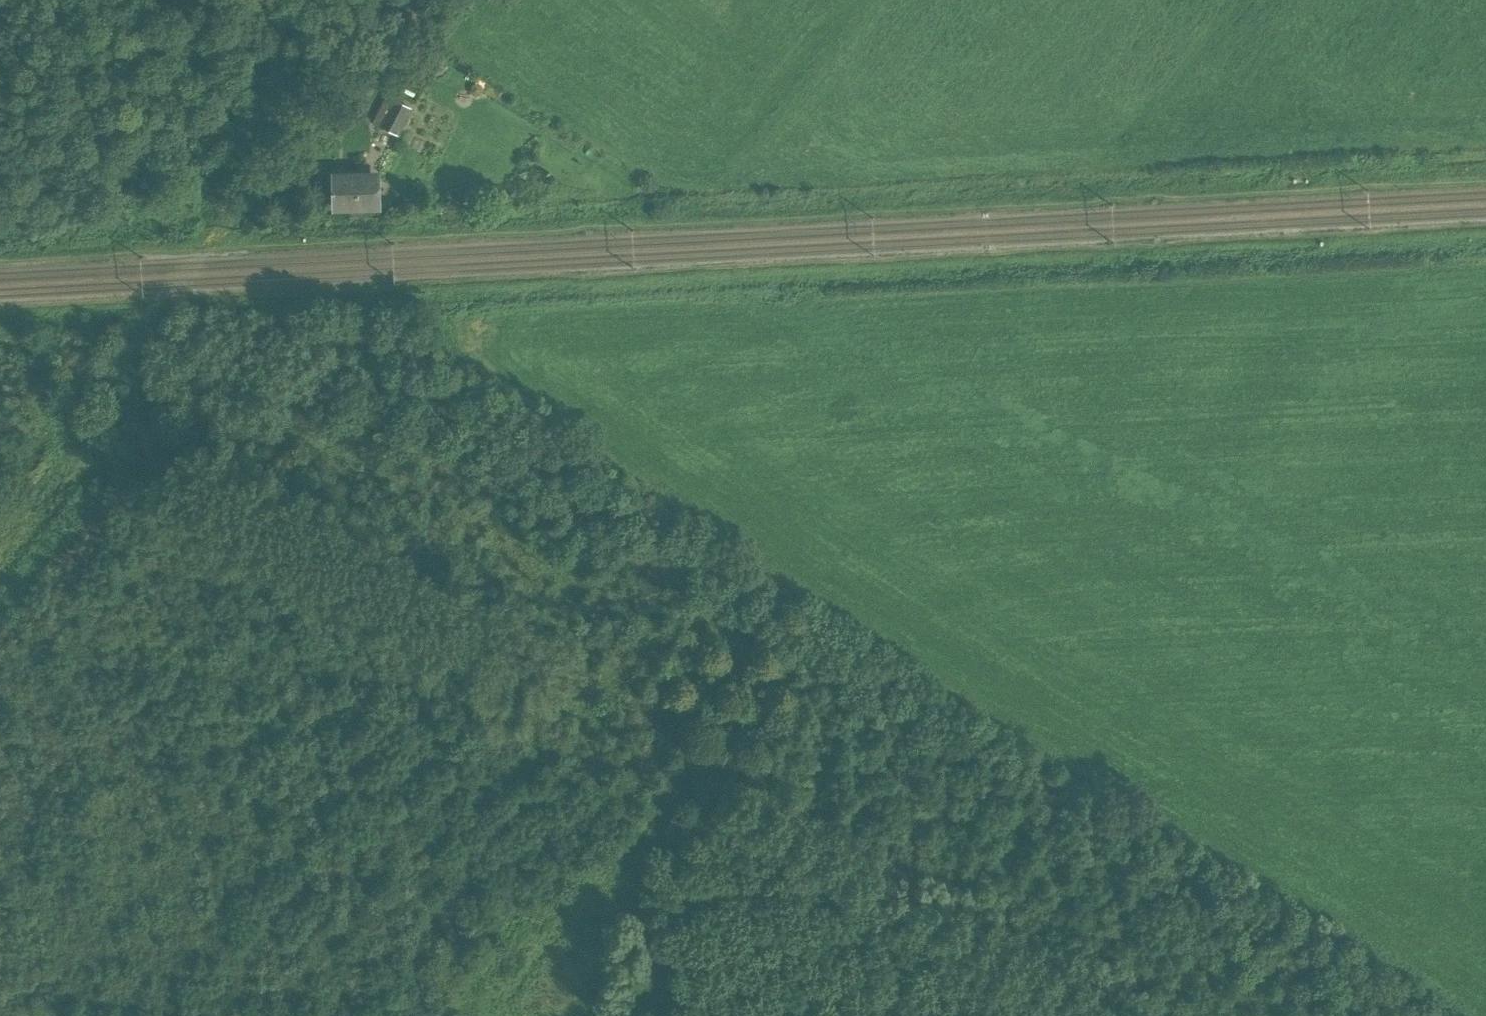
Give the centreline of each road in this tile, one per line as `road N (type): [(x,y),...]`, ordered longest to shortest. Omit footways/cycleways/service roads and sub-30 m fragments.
road 1 (track): [(438,0),(235,230)]

